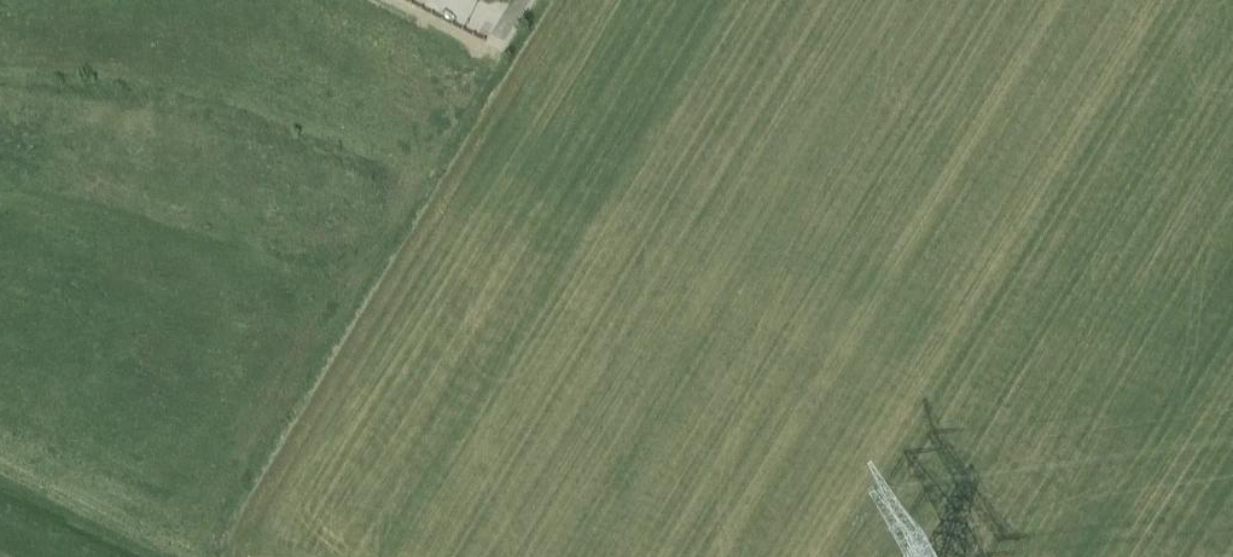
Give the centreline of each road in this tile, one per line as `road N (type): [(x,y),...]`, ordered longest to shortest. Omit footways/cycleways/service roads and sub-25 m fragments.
road 1 (motorway): [(664,556),(575,470),(468,388),(365,331),(214,264),(0,217)]

